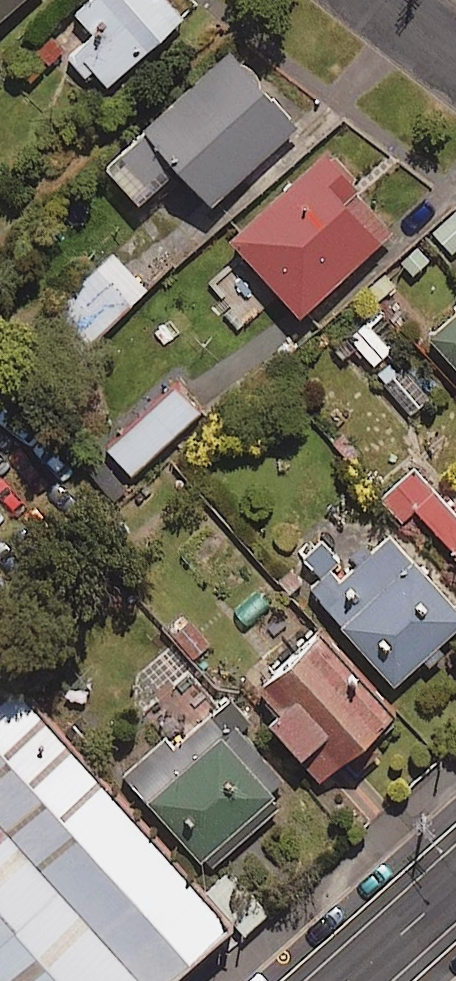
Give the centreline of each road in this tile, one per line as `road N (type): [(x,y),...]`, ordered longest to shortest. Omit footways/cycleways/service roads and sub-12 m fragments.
road 1 (secondary): [(455,882),(346,980)]

